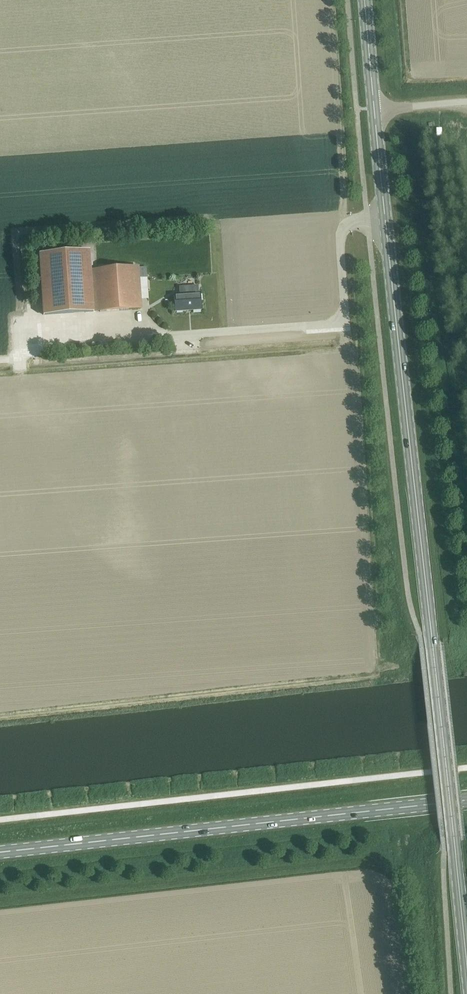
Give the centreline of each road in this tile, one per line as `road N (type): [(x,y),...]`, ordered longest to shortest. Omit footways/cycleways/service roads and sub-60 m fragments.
road 1 (secondary): [(466,960),(373,108)]
road 2 (primary): [(0,853),(466,801)]

